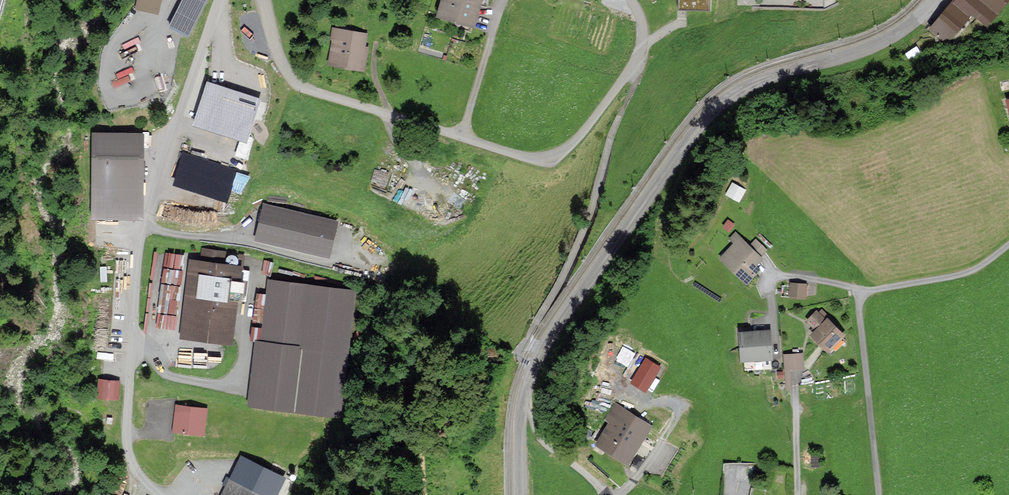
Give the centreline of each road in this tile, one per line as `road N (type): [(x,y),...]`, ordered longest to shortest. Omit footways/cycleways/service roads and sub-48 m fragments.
road 1 (tertiary): [(935,0),(890,36),(763,77),(713,109),(580,290),(523,396)]
road 2 (residential): [(1008,245),(974,270),(862,295),(879,494)]
road 3 (unclassified): [(462,136),(537,160),(557,157),(639,53),(642,25),(631,0)]
road 4 (unclassified): [(265,0),(280,61),(300,86),(462,136)]
road 5 (residential): [(506,0),(462,136)]
road 6 (residential): [(607,494),(542,440),(523,396)]

